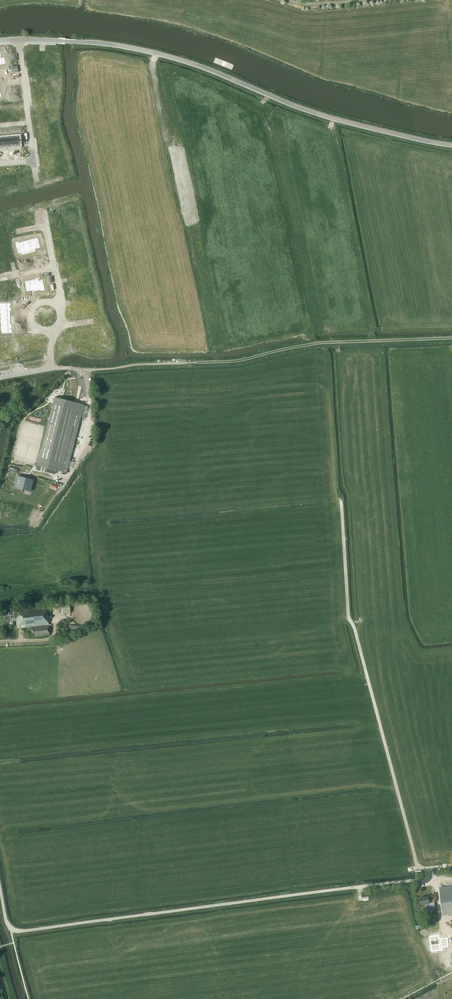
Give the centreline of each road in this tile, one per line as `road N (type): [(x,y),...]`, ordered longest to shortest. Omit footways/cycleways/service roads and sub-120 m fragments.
road 1 (unclassified): [(451,876),(20,931),(7,921),(0,887)]
road 2 (tertiary): [(19,40),(147,52),(327,118),(451,146)]
road 3 (residential): [(19,40),(34,160)]

